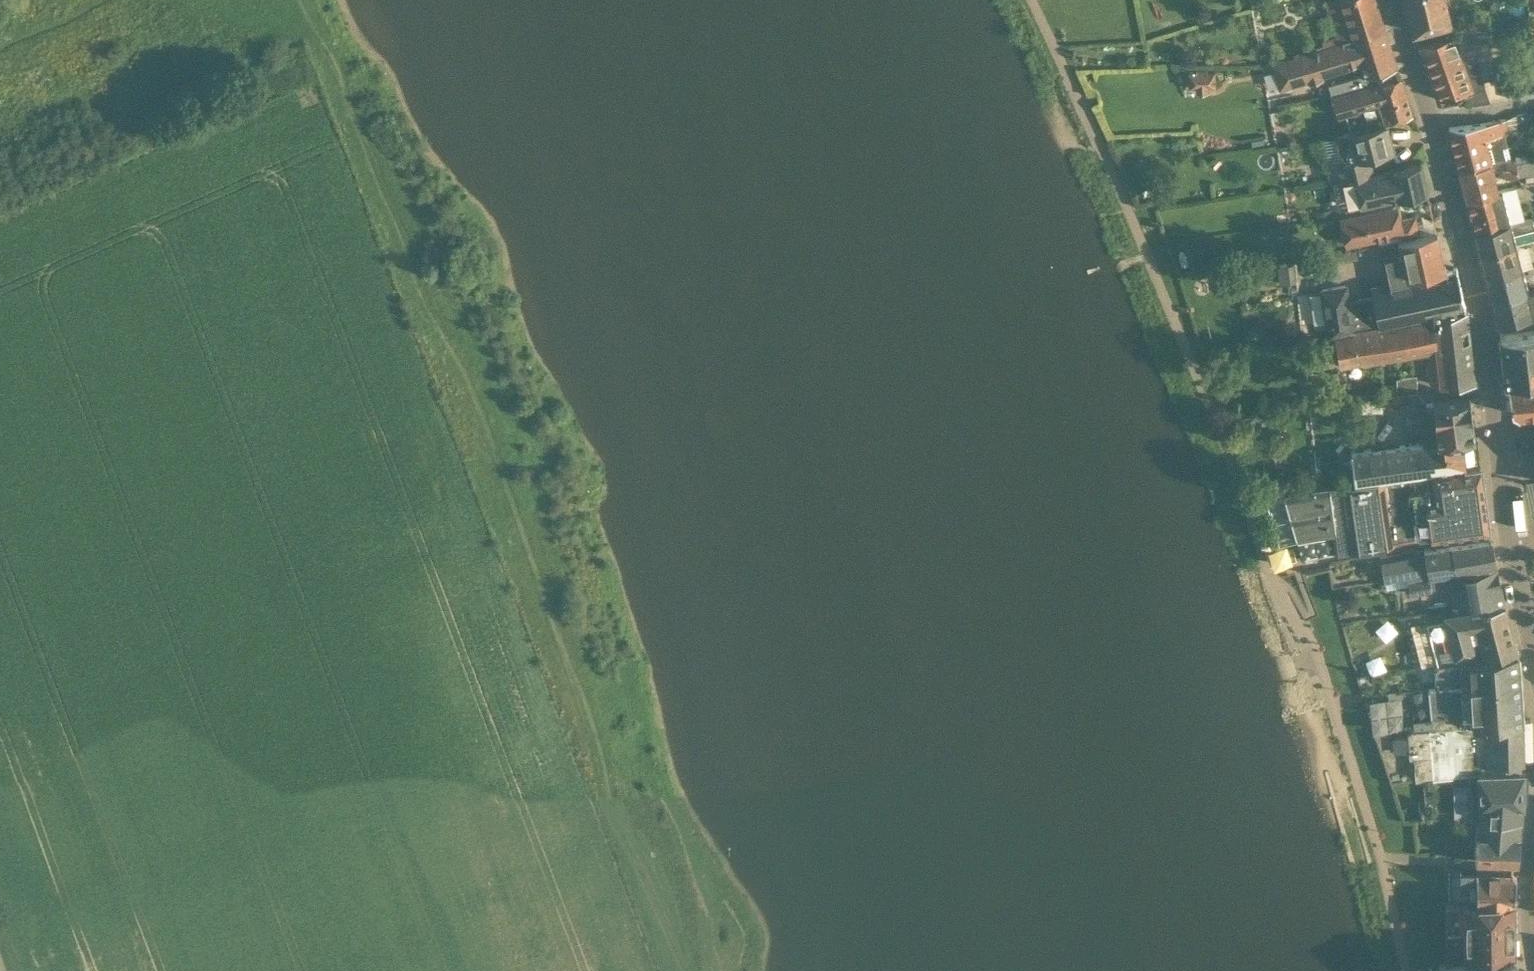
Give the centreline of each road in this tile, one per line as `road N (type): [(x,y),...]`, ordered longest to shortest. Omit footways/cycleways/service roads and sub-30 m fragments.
road 1 (tertiary): [(1491,381),(1482,309),(1392,0)]
road 2 (tertiary): [(1491,381),(1508,524)]
road 3 (tertiary): [(1533,651),(1508,524)]

